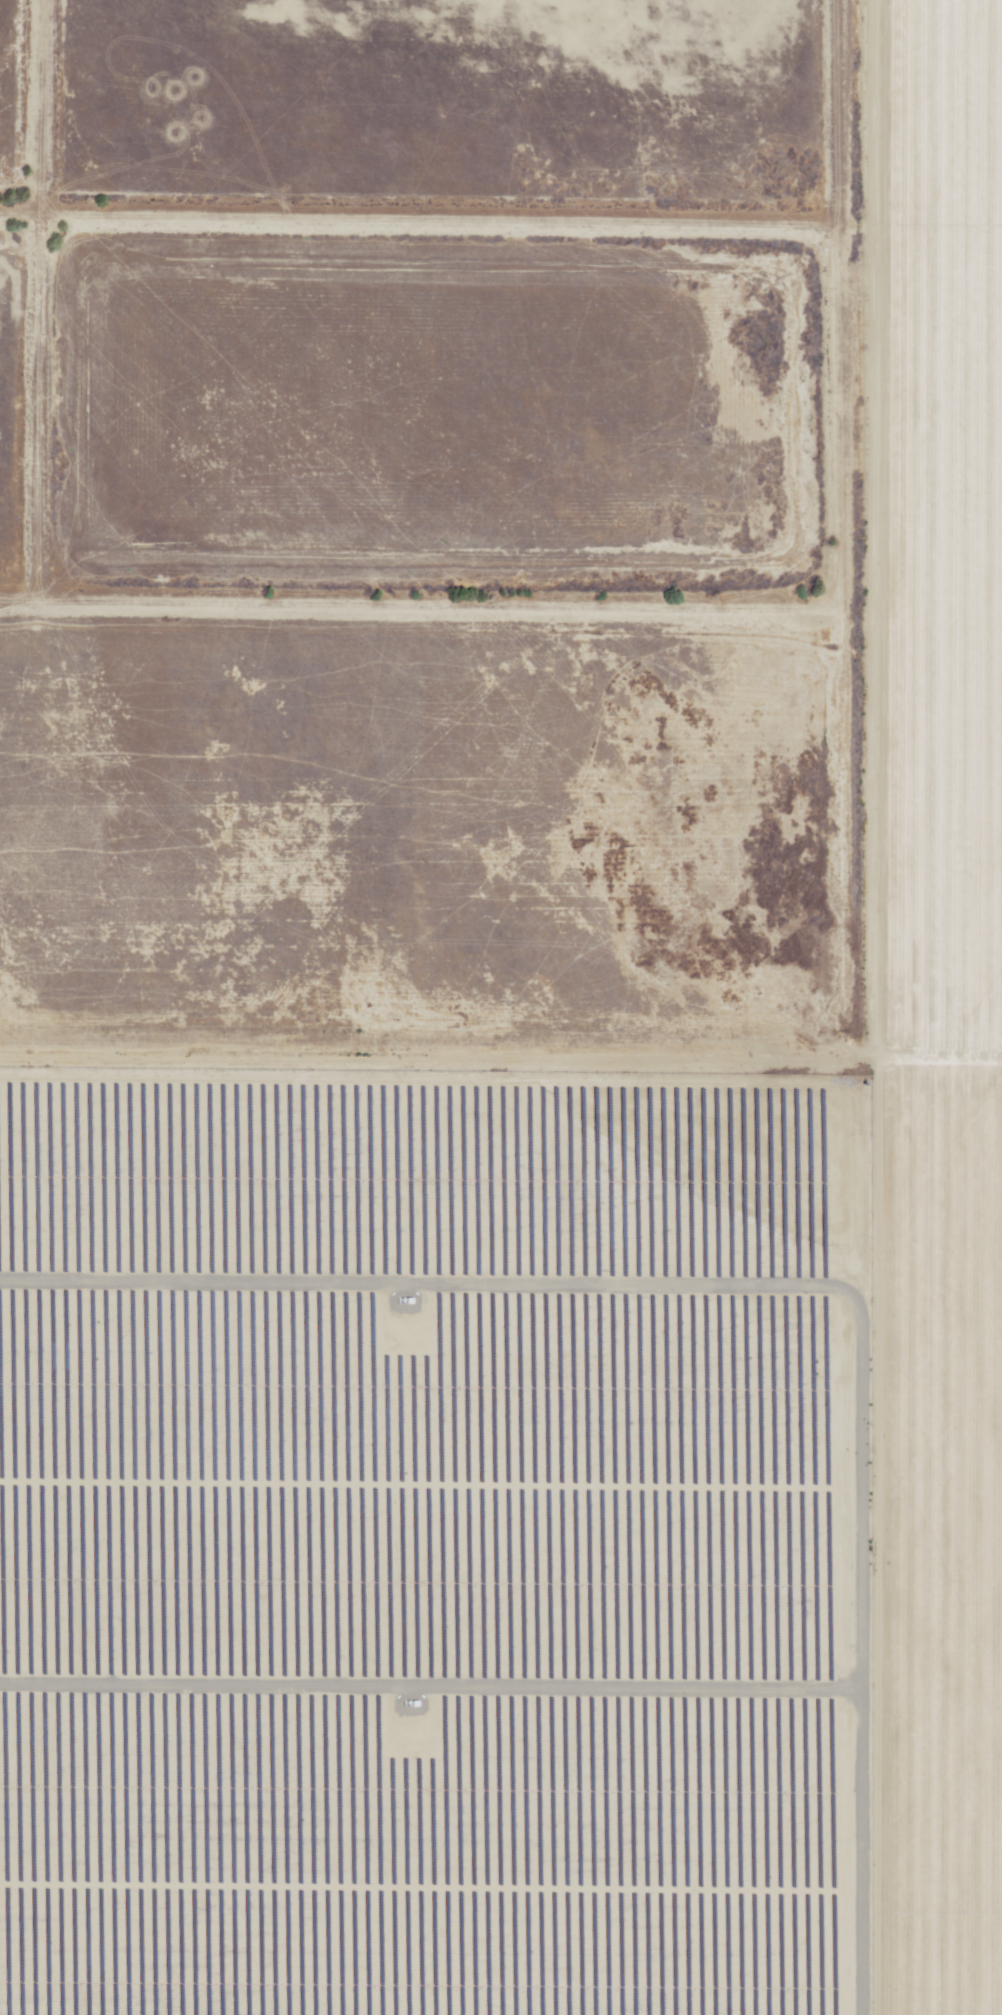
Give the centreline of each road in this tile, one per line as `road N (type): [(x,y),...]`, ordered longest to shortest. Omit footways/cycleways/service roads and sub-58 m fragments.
road 1 (residential): [(877,2014),(871,0)]
road 2 (residential): [(1001,1060),(872,1059)]

